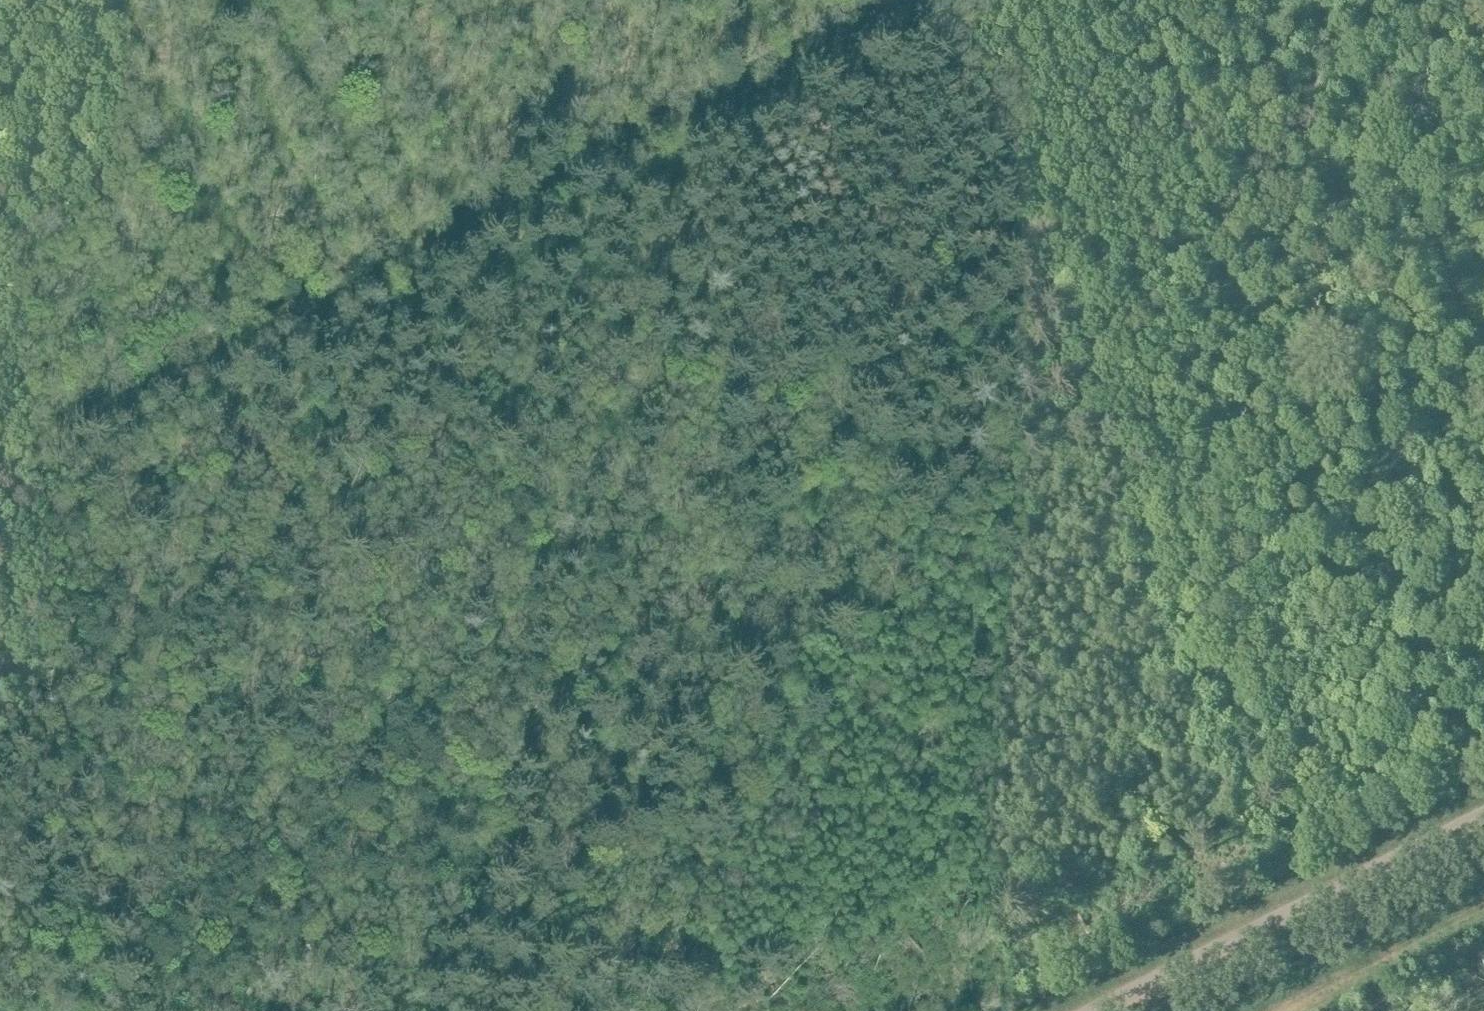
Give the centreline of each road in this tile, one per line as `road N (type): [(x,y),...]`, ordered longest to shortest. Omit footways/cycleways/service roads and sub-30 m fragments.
road 1 (unclassified): [(1094,1010),(1483,815)]

